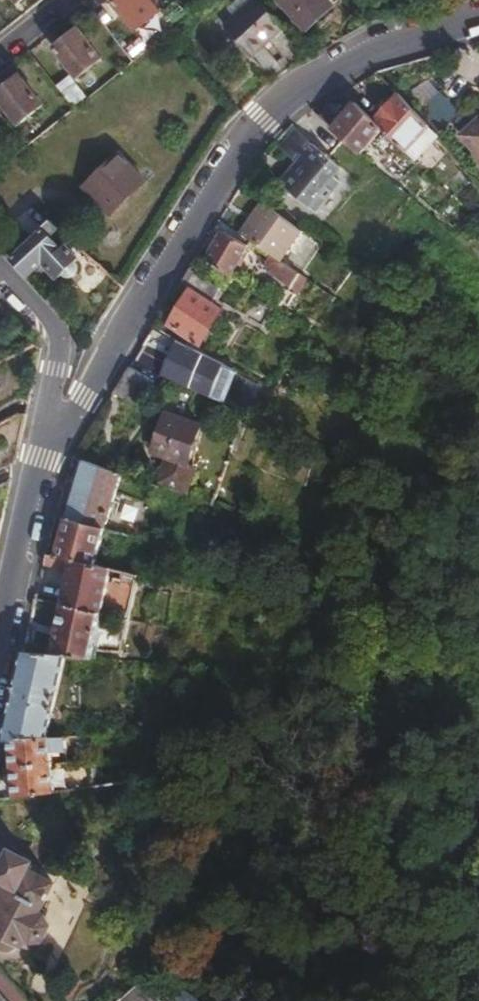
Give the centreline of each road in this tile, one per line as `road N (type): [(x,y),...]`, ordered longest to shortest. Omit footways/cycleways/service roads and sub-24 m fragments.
road 1 (residential): [(478,19),(388,45),(289,95),(244,141),(54,430)]
road 2 (residential): [(54,430),(0,649)]
road 3 (residential): [(54,430),(58,335),(0,271)]

